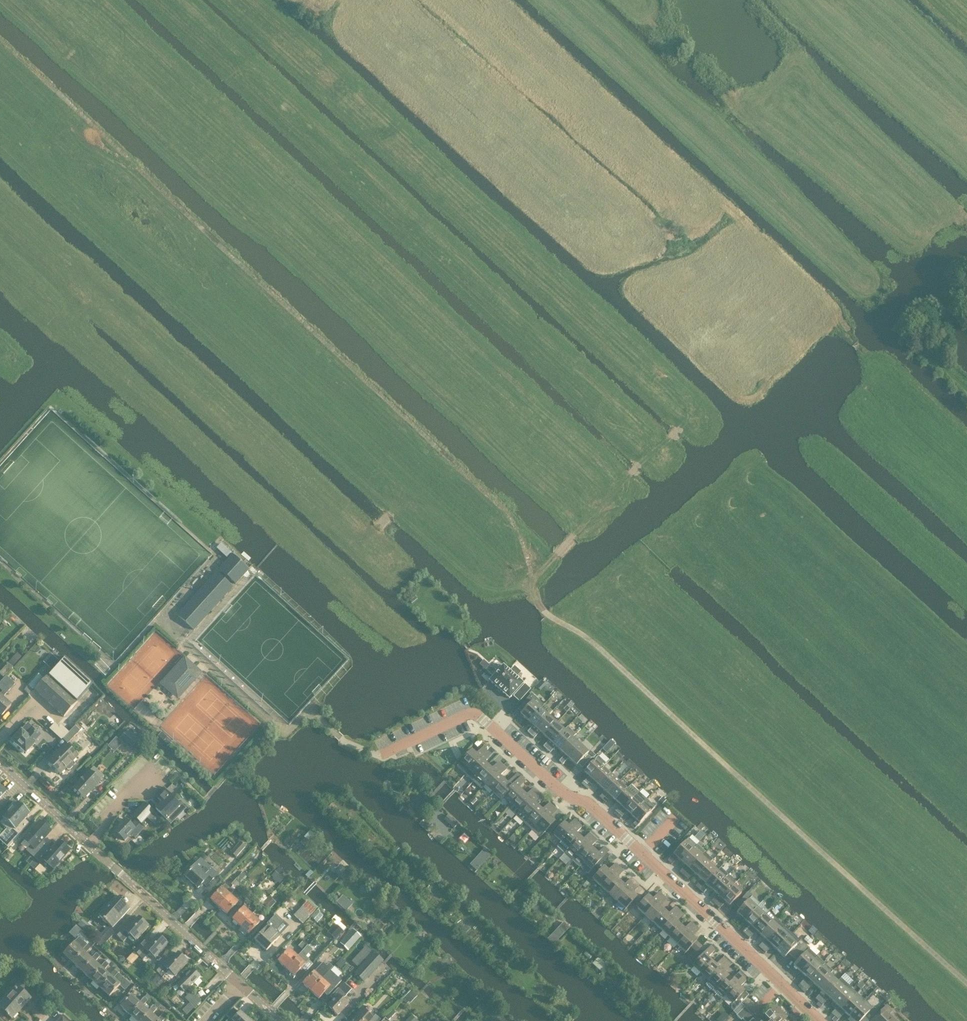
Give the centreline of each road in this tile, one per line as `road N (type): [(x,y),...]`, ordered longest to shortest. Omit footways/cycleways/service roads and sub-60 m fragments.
road 1 (track): [(532,579),(513,520),(0,41)]
road 2 (track): [(966,983),(588,638),(547,616),(532,579)]
road 3 (residential): [(817,1020),(596,812),(543,779),(478,715),(381,755)]
road 4 (track): [(532,579),(683,427)]
road 5 (tertiary): [(119,872),(239,984)]
road 6 (tertiary): [(119,872),(0,764)]

